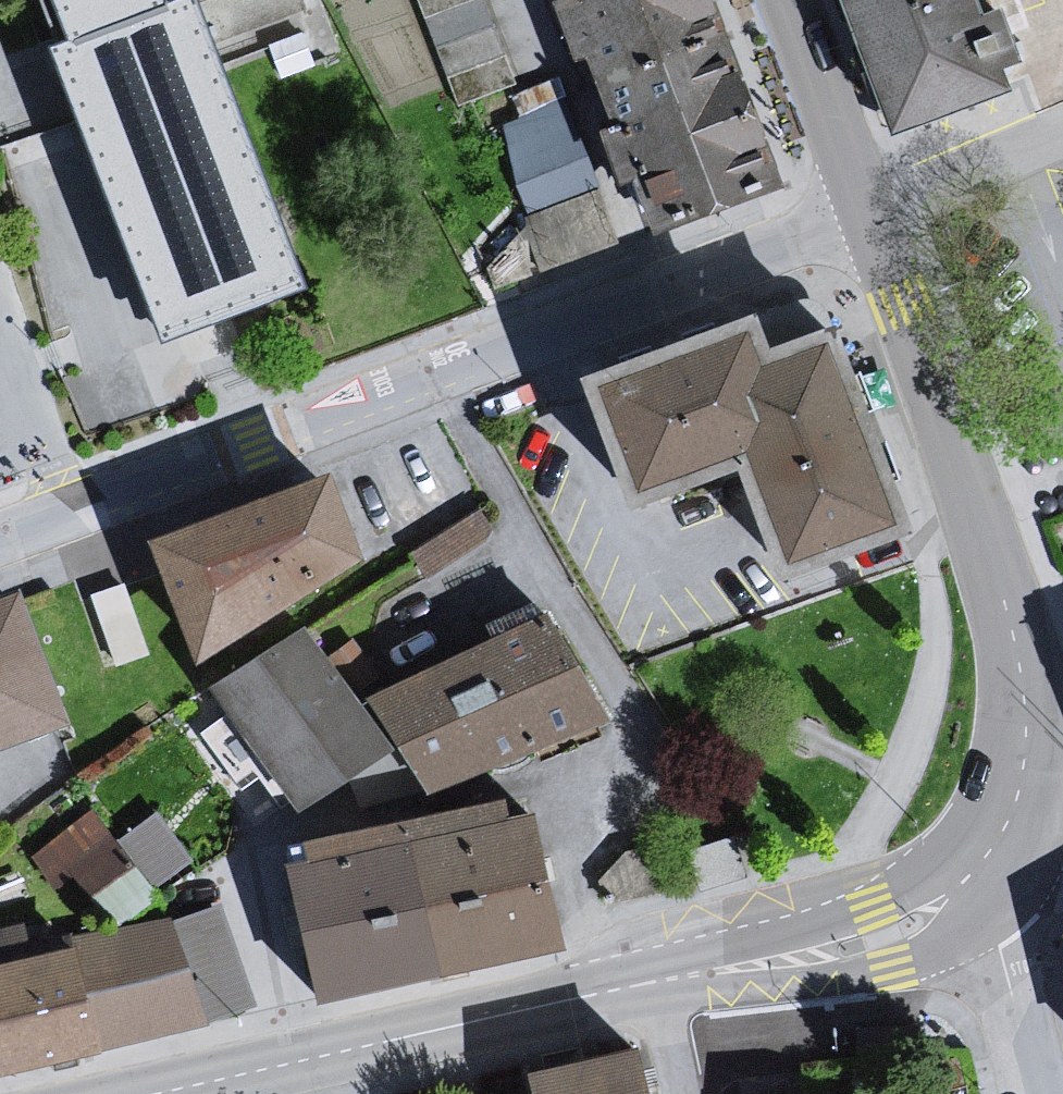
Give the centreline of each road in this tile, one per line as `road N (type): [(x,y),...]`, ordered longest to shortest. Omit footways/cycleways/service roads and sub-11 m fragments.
road 1 (residential): [(753,259),(0,539)]
road 2 (tertiary): [(1000,833),(1022,778),(1012,633),(867,219)]
road 3 (tertiary): [(159,1093),(677,978)]
road 4 (tertiary): [(677,978),(883,940),(957,889)]
road 5 (tertiary): [(867,219),(786,0)]
road 6 (residential): [(1038,1093),(1004,964),(957,889)]
road 7 (residential): [(753,259),(867,219)]

